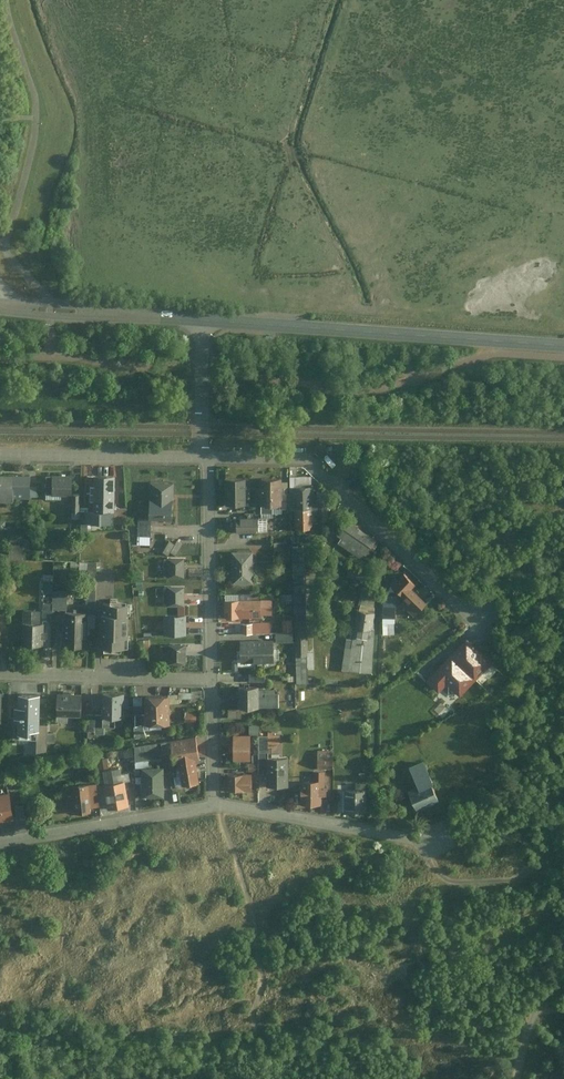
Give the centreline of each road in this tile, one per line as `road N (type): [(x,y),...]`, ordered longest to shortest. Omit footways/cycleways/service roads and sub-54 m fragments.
road 1 (tertiary): [(563,345),(203,321)]
road 2 (residential): [(207,458),(304,459),(469,617),(488,621)]
road 3 (residential): [(211,681),(207,458)]
road 4 (residential): [(213,805),(431,846)]
road 5 (residential): [(0,843),(213,805)]
road 6 (residential): [(211,681),(0,674)]
road 7 (residential): [(207,458),(0,451)]
road 8 (tertiary): [(203,321),(2,307)]
road 9 (residential): [(207,458),(203,321)]
road 10 (residential): [(213,805),(211,681)]

